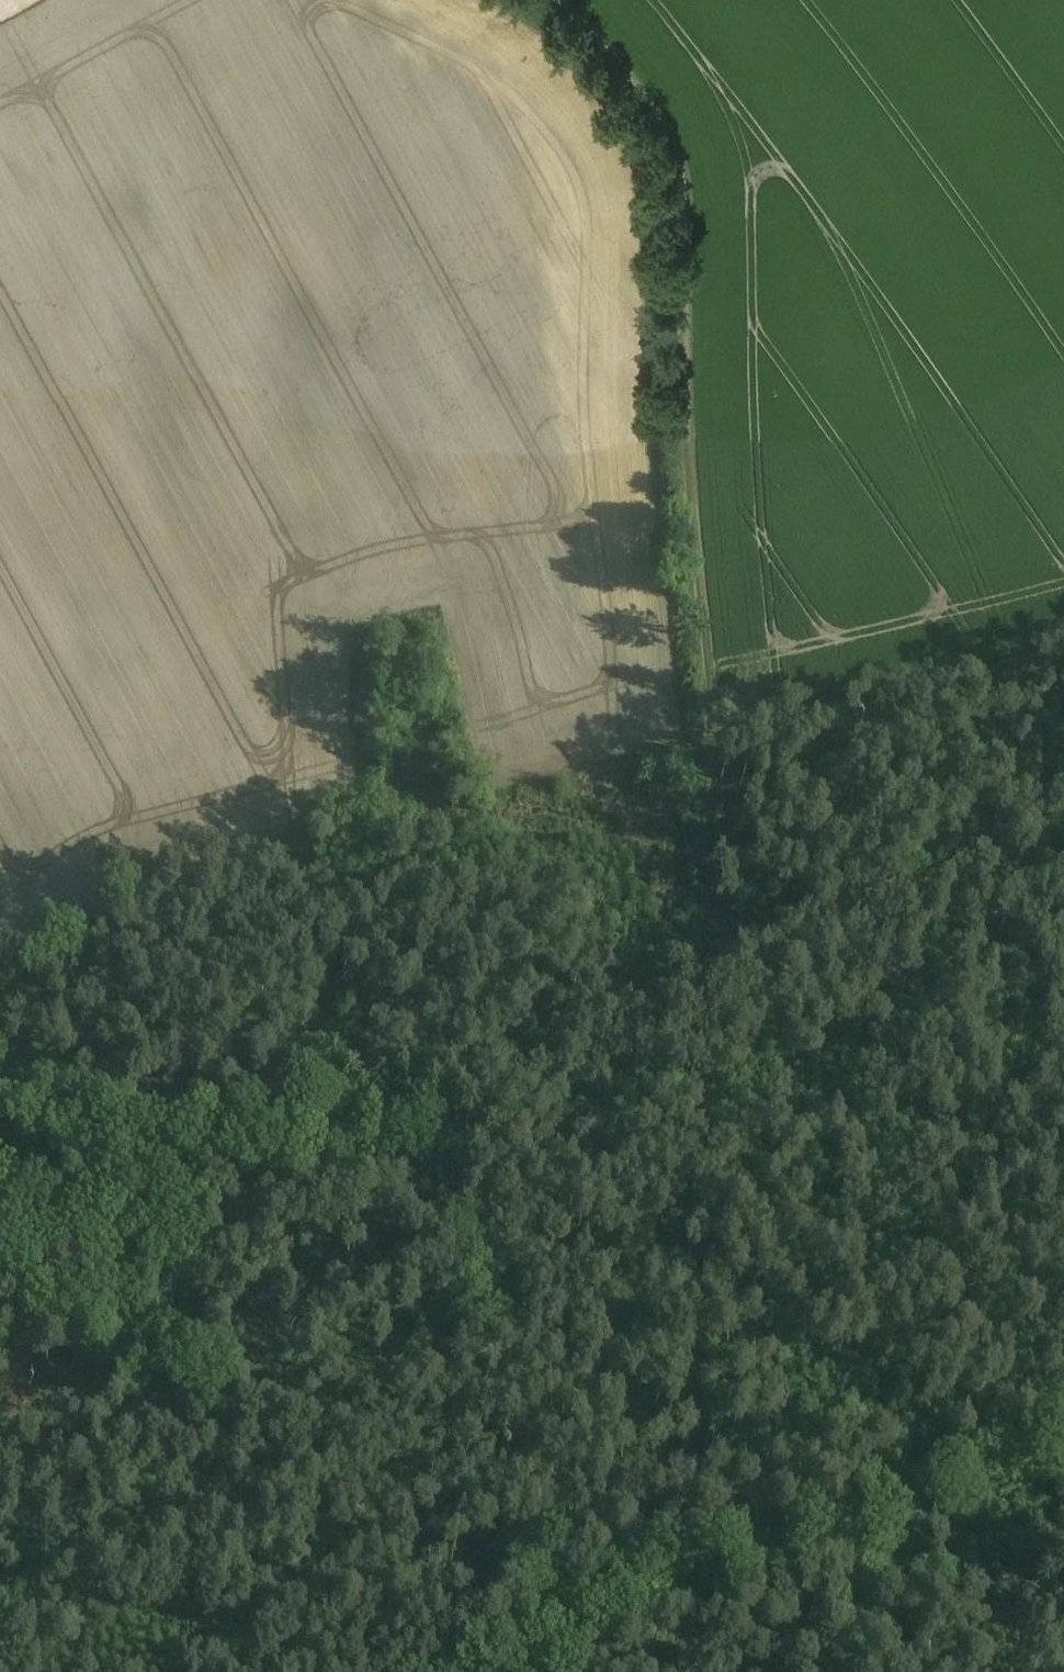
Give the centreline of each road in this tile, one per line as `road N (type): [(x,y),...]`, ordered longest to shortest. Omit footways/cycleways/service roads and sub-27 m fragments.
road 1 (track): [(702,926),(688,1671)]
road 2 (track): [(1063,849),(702,926),(699,786),(719,726)]
road 3 (track): [(687,1612),(1063,1503)]

